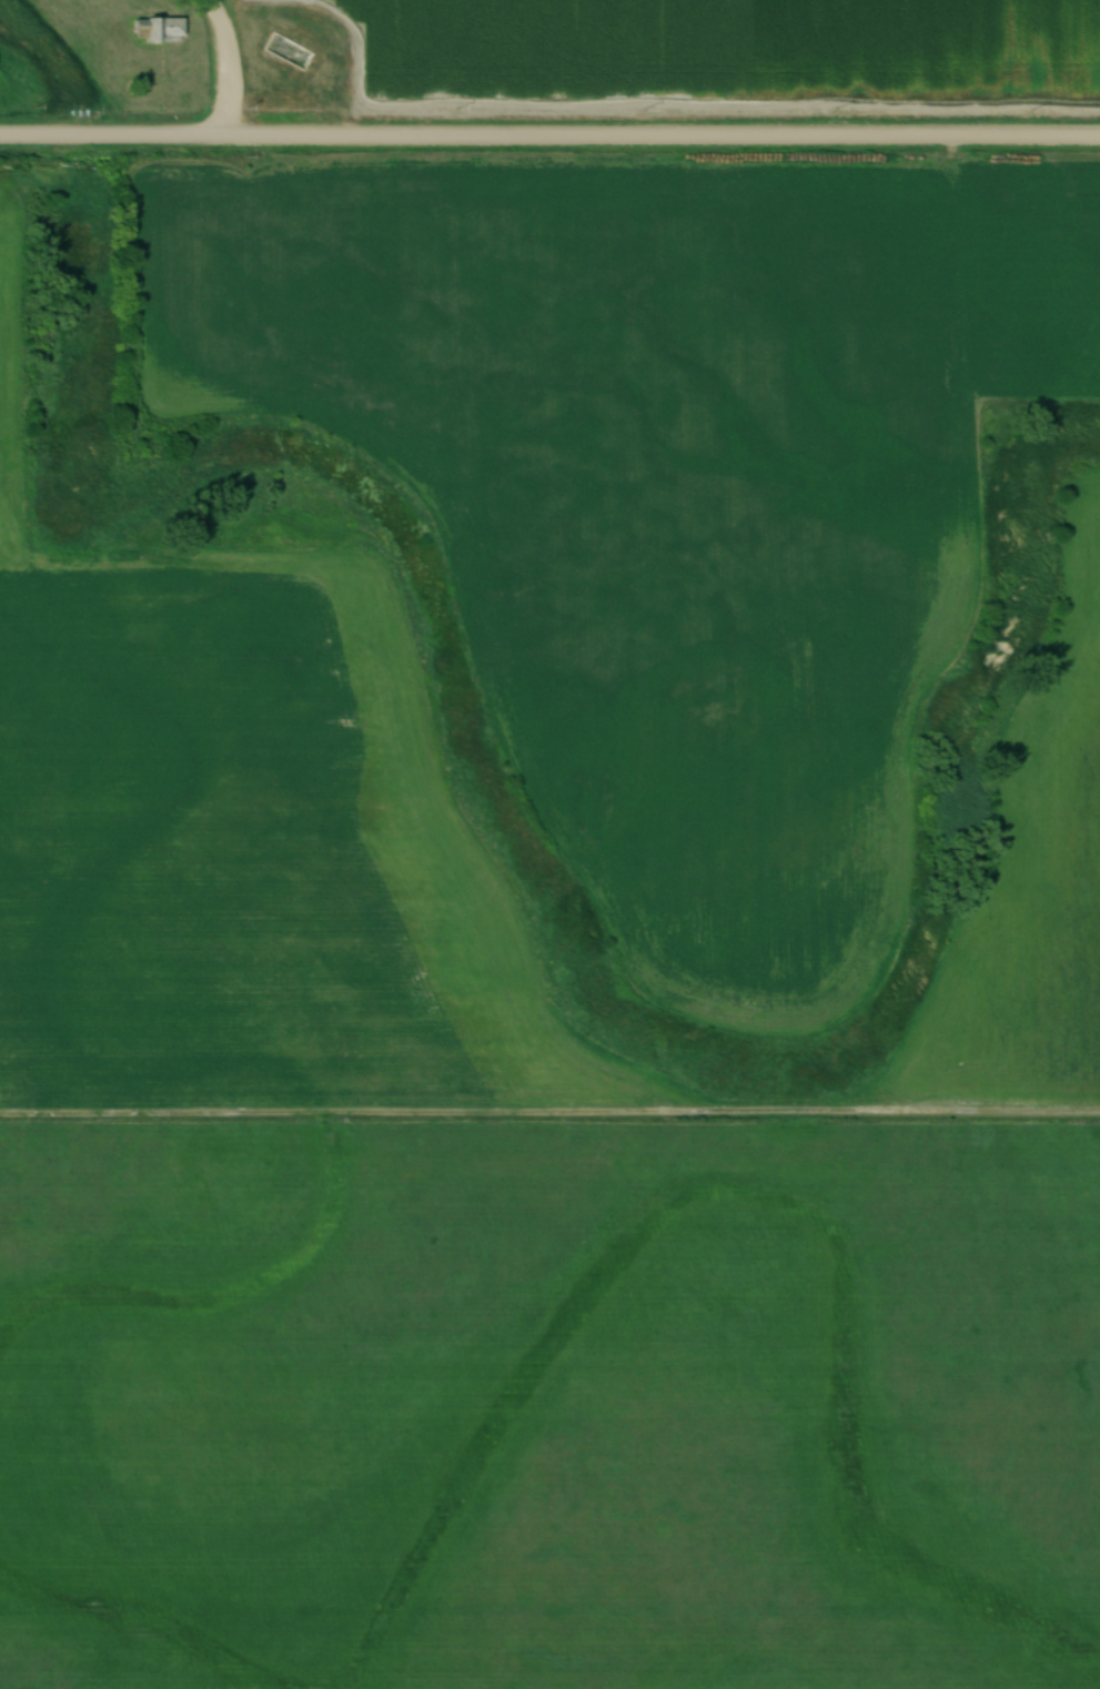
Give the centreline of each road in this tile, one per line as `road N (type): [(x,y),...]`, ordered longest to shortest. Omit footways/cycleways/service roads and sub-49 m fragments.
road 1 (residential): [(1099,142),(0,139)]

